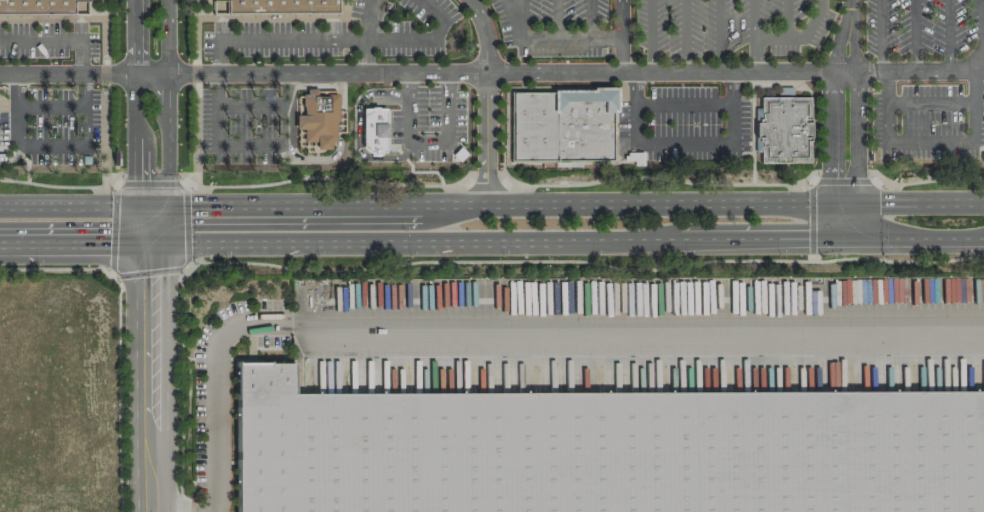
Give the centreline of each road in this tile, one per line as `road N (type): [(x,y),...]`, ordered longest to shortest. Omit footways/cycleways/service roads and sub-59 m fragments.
road 1 (secondary): [(154,244),(983,237)]
road 2 (secondary): [(983,203),(488,204)]
road 3 (secondary): [(488,204),(0,208)]
road 4 (residential): [(154,244),(154,511)]
road 5 (secondary): [(0,244),(154,244)]

